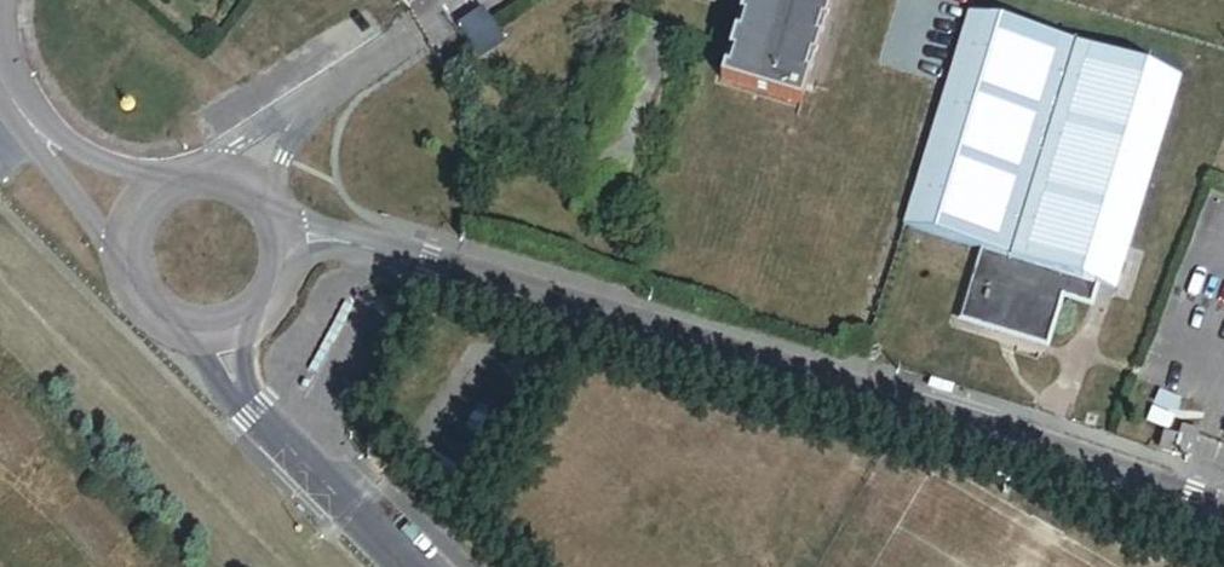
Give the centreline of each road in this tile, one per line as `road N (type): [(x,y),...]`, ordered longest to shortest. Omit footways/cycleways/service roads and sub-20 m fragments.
road 1 (residential): [(285,243),(345,243),(1223,511)]
road 2 (tertiary): [(247,401),(411,566)]
road 3 (tertiary): [(285,243),(278,216),(243,179),(196,171),(164,182)]
road 4 (tertiary): [(42,139),(126,254)]
road 5 (tertiary): [(164,182),(42,139)]

